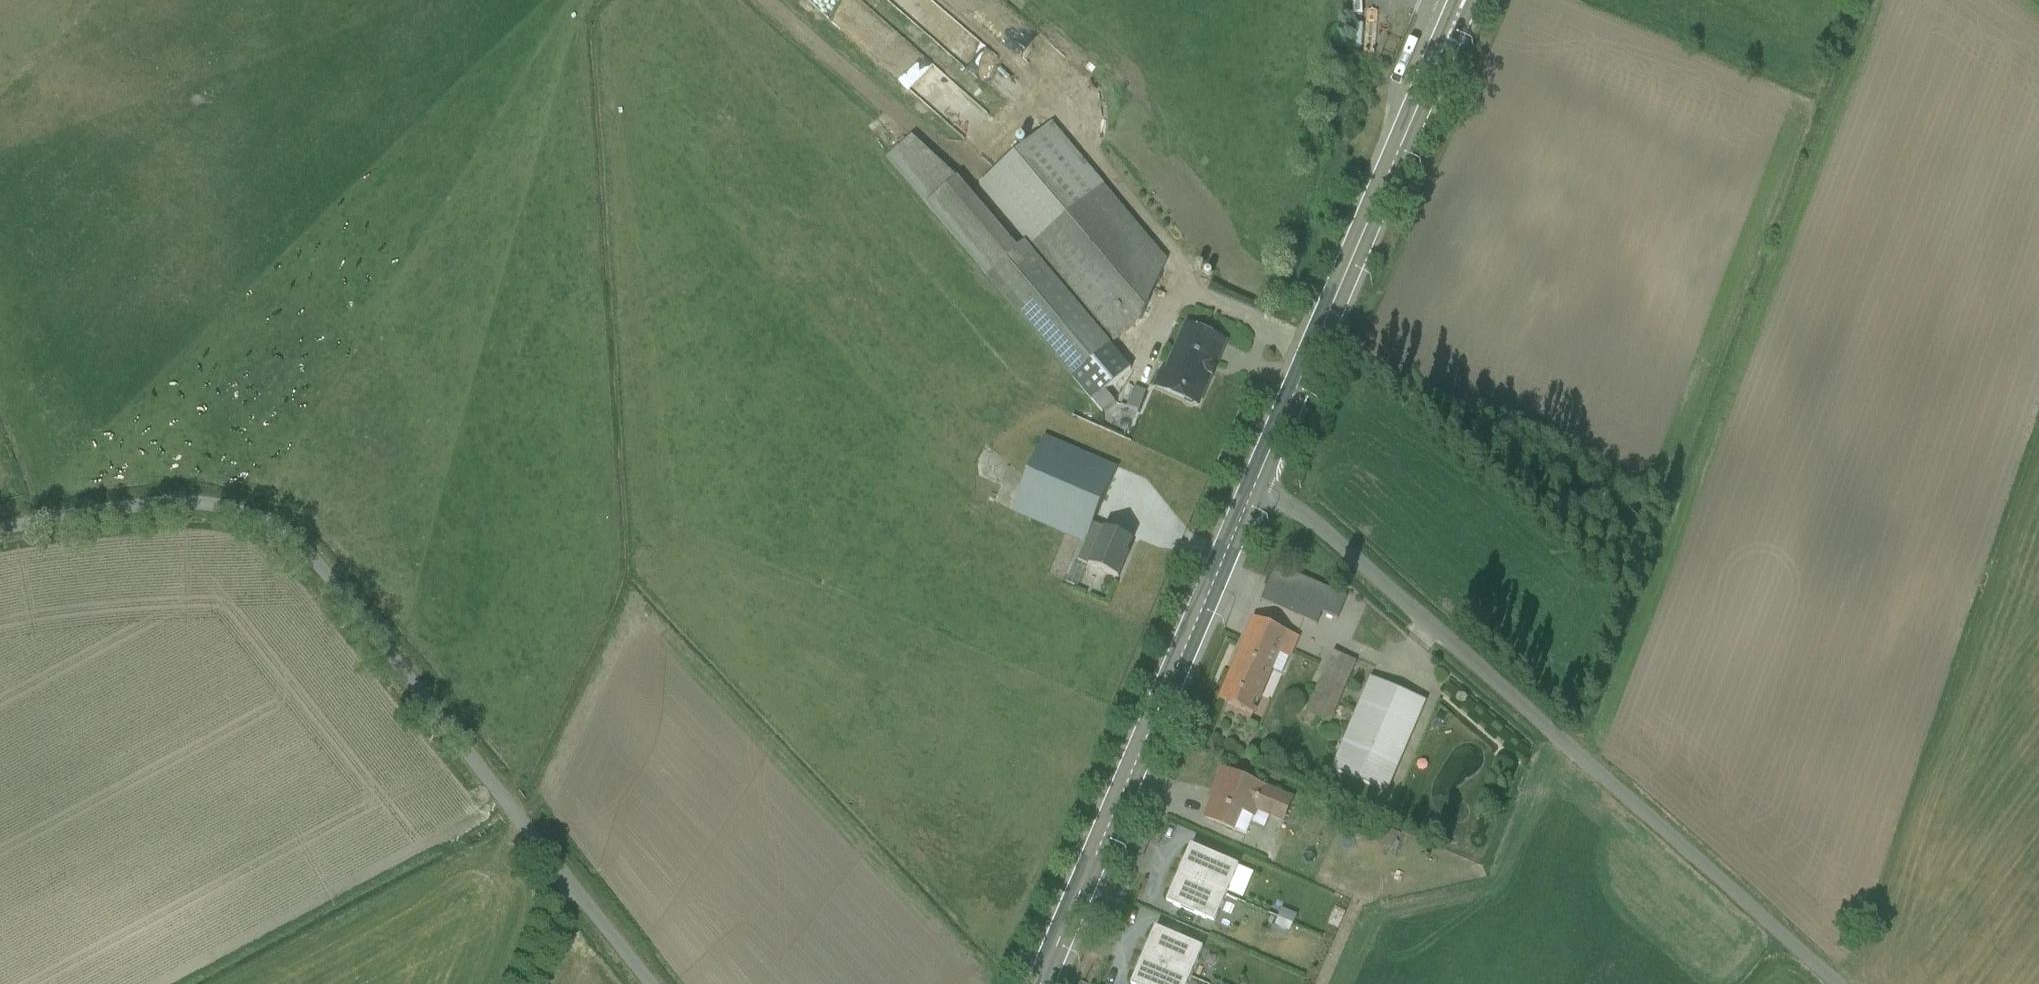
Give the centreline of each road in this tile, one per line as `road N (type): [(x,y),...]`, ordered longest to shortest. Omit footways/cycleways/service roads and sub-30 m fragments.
road 1 (unclassified): [(0,528),(178,504),(260,519),(296,543),(647,983)]
road 2 (unclassified): [(1257,482),(1830,983)]
road 3 (primary): [(1041,983),(1257,482)]
road 4 (primary): [(1257,482),(1469,0)]

